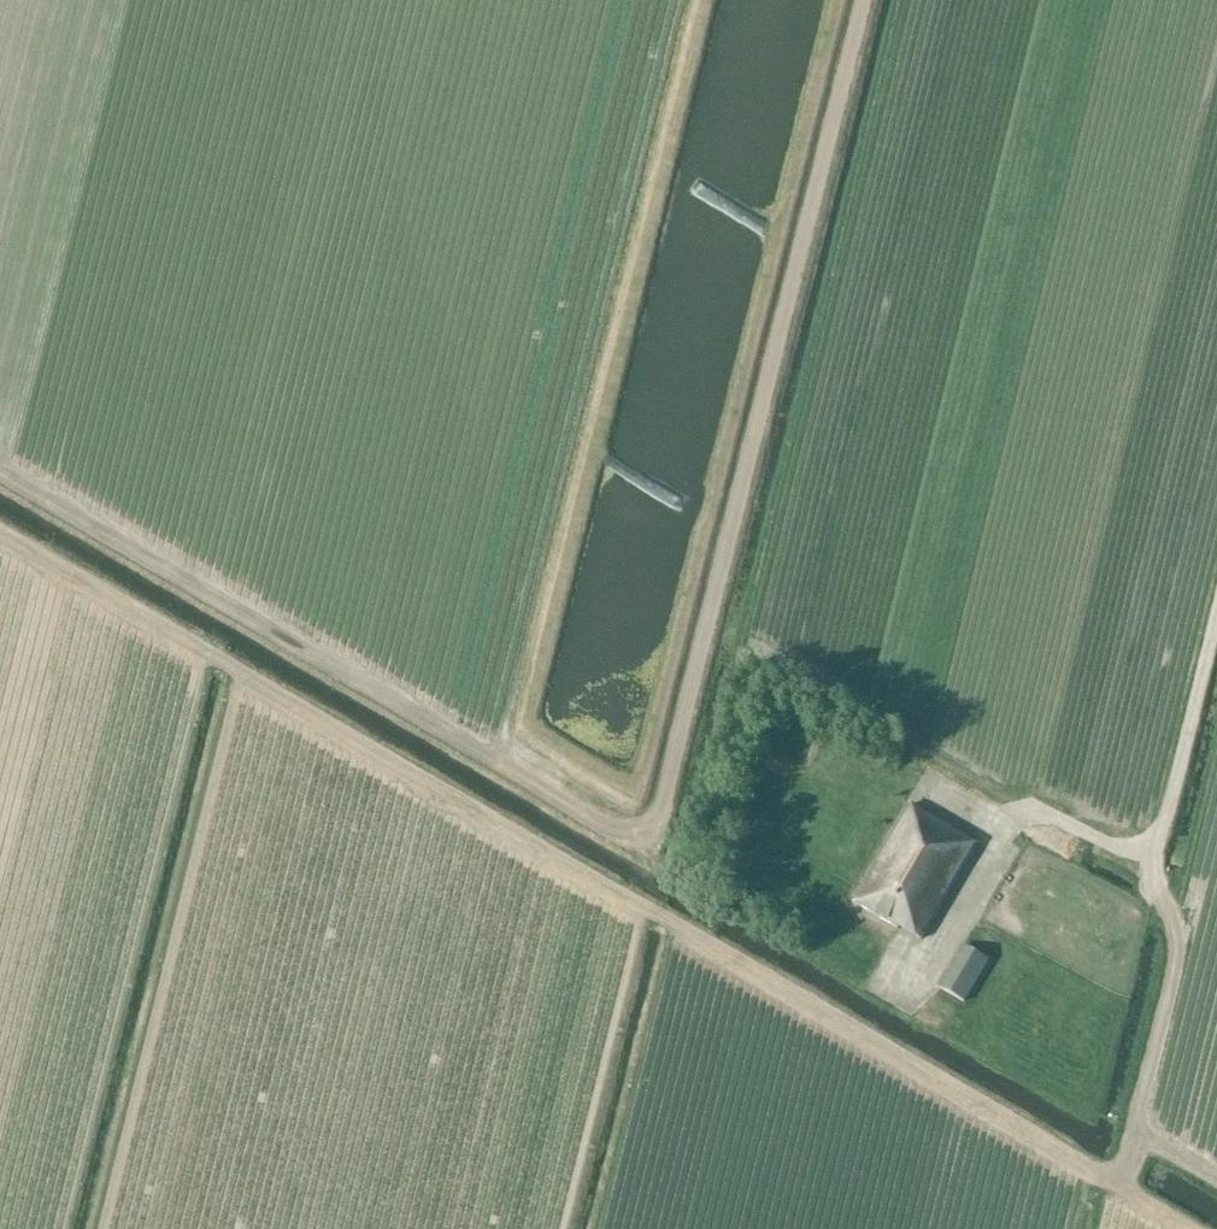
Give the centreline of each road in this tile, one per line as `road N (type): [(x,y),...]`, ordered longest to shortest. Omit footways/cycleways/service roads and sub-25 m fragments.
road 1 (track): [(1150,855),(1146,885),(1173,936),(1174,962),(1122,1148)]
road 2 (track): [(895,1044),(1029,817)]

